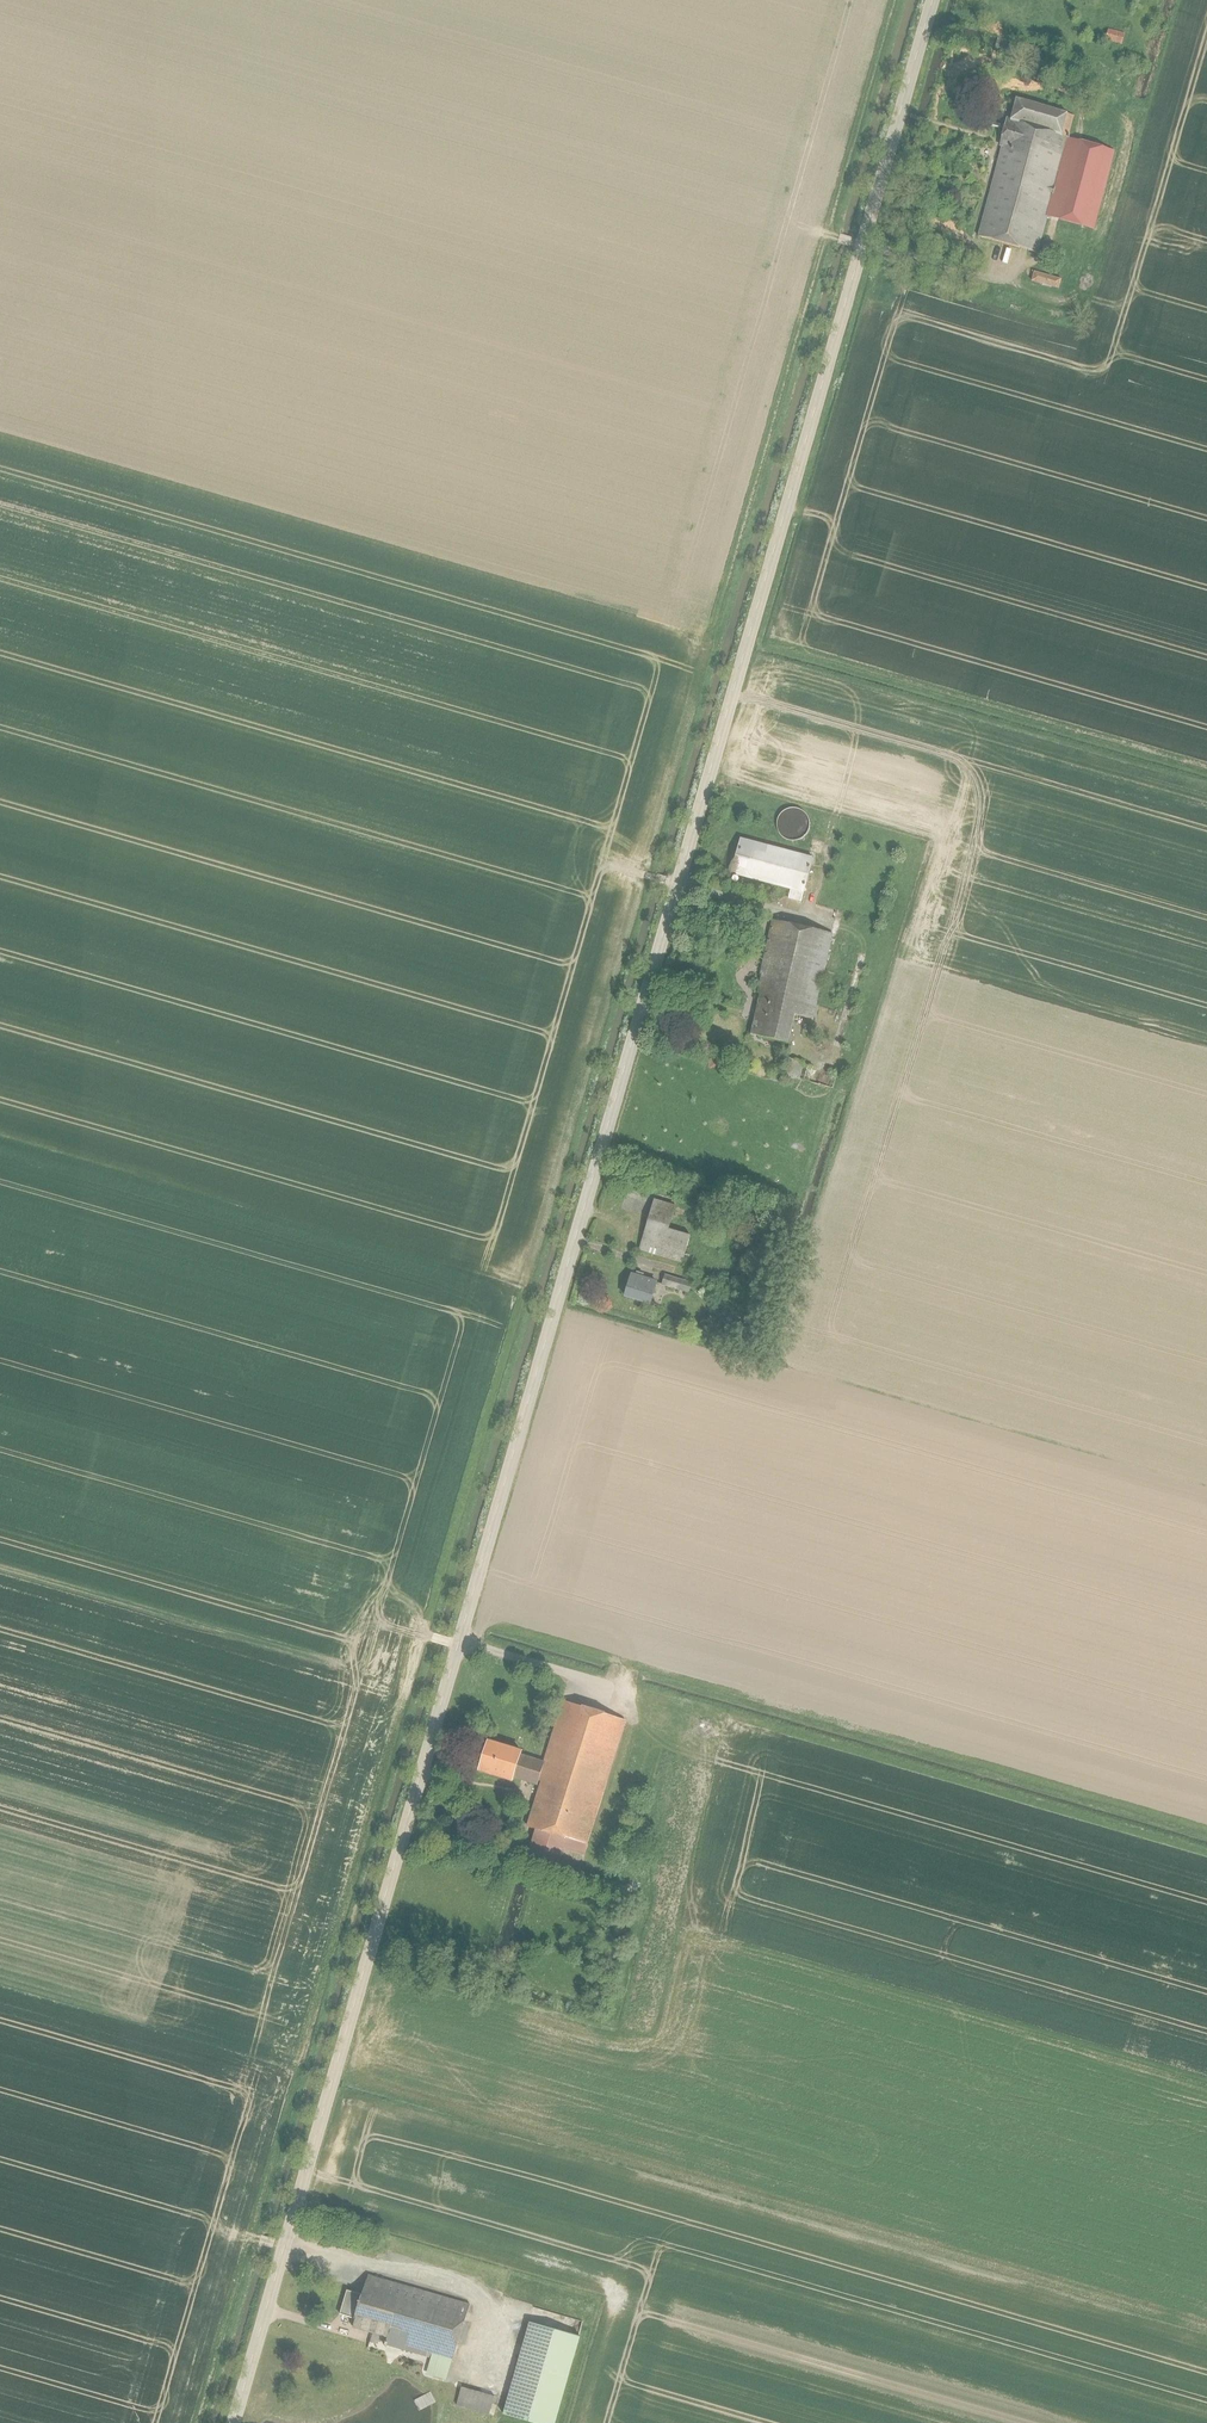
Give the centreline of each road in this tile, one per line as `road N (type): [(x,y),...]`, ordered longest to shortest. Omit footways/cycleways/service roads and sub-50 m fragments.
road 1 (tertiary): [(235,2422),(933,0)]
road 2 (track): [(0,1485),(355,1587),(384,1597),(428,1631),(459,1640)]

